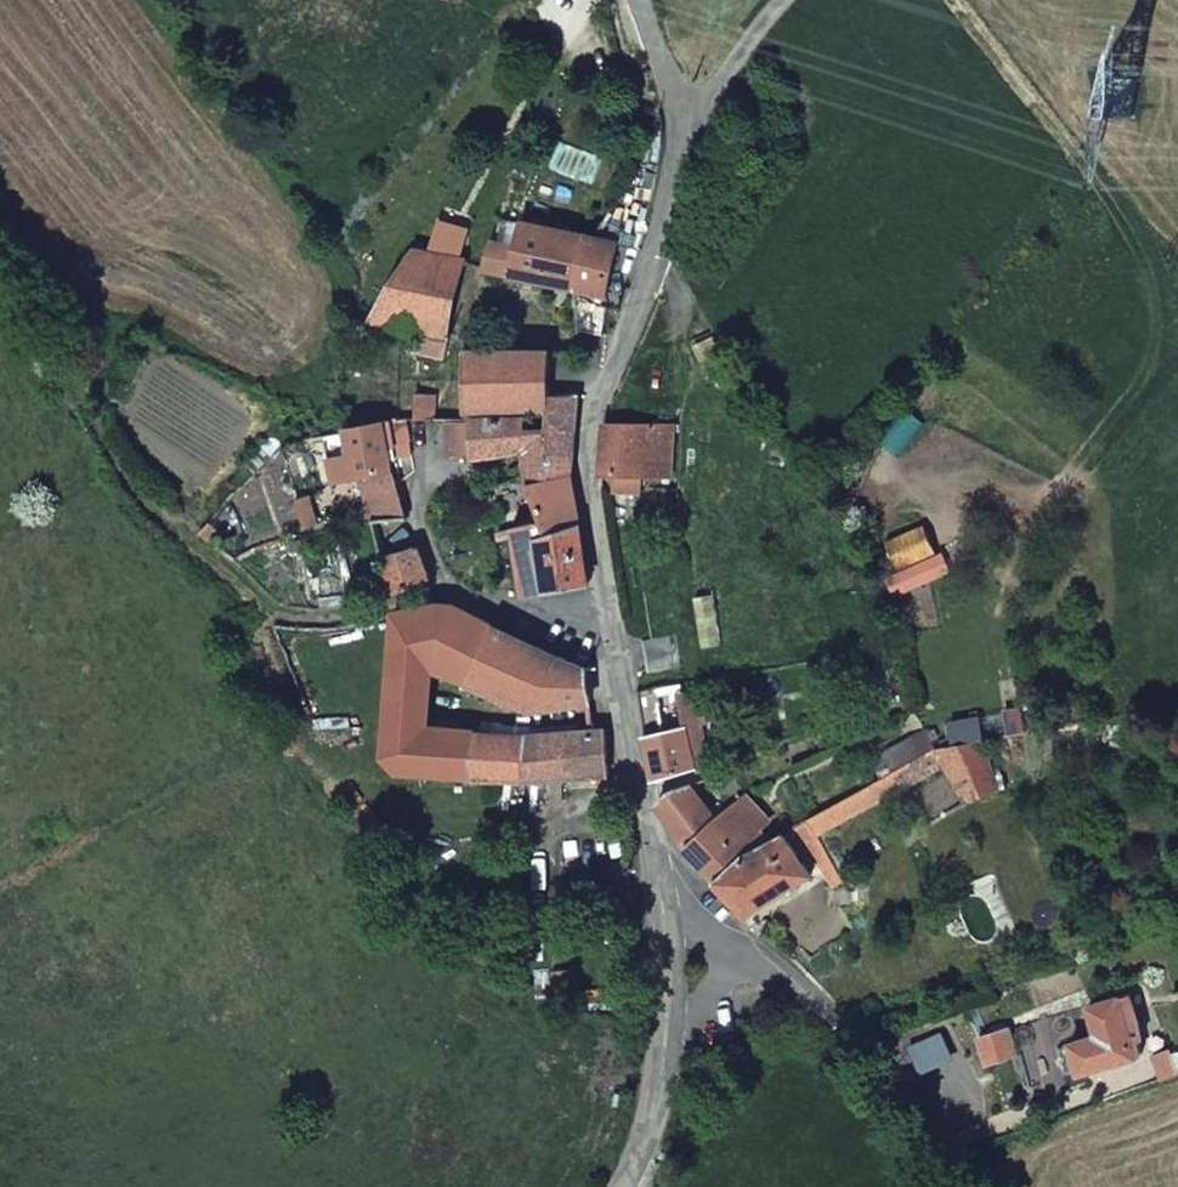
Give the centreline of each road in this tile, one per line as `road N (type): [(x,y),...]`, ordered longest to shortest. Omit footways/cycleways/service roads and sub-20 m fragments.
road 1 (track): [(0,272),(127,469),(271,602),(297,617),(338,620),(454,594)]
road 2 (unclassified): [(611,617),(586,449),(686,150)]
road 3 (unclassified): [(978,1186),(821,1004),(739,958),(666,936)]
road 4 (residential): [(454,594),(424,512),(453,343),(491,205)]
road 5 (residential): [(666,936),(611,617)]
road 6 (unclassified): [(625,1186),(650,1126),(663,1048),(666,936)]
road 7 (unclassified): [(686,150),(747,45),(785,0)]
road 8 (residential): [(454,594),(611,617)]
road 9 (unclassified): [(641,0),(686,150)]

